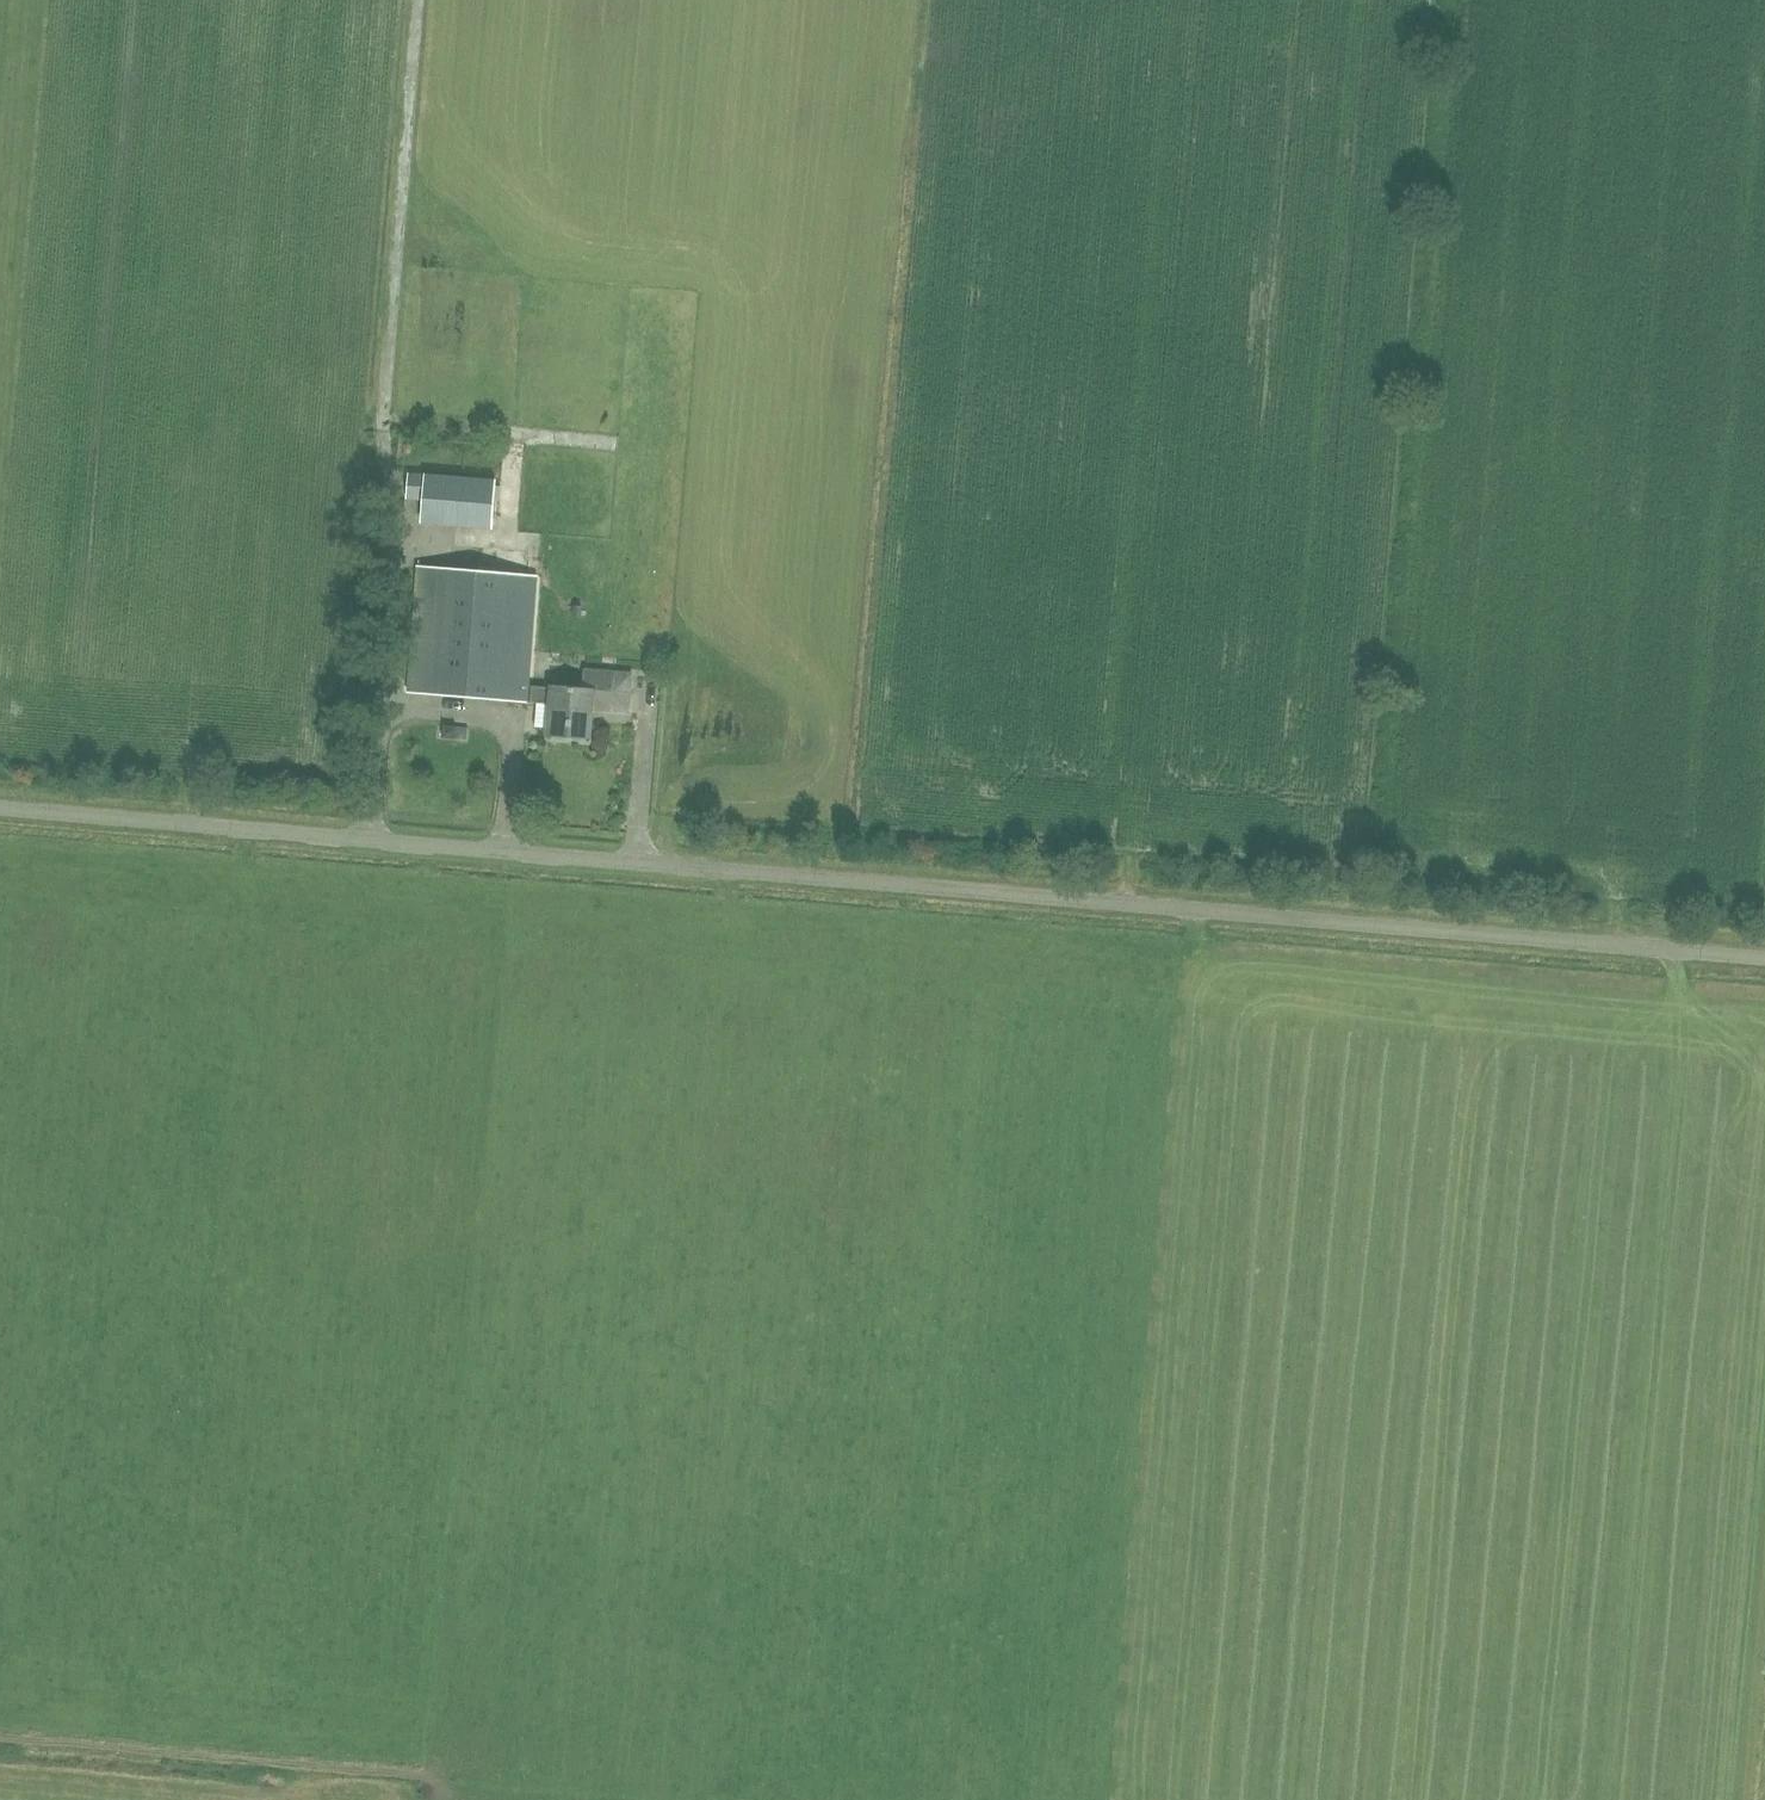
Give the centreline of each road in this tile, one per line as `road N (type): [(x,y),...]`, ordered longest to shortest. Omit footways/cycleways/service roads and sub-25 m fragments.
road 1 (unclassified): [(1764,956),(0,807)]

